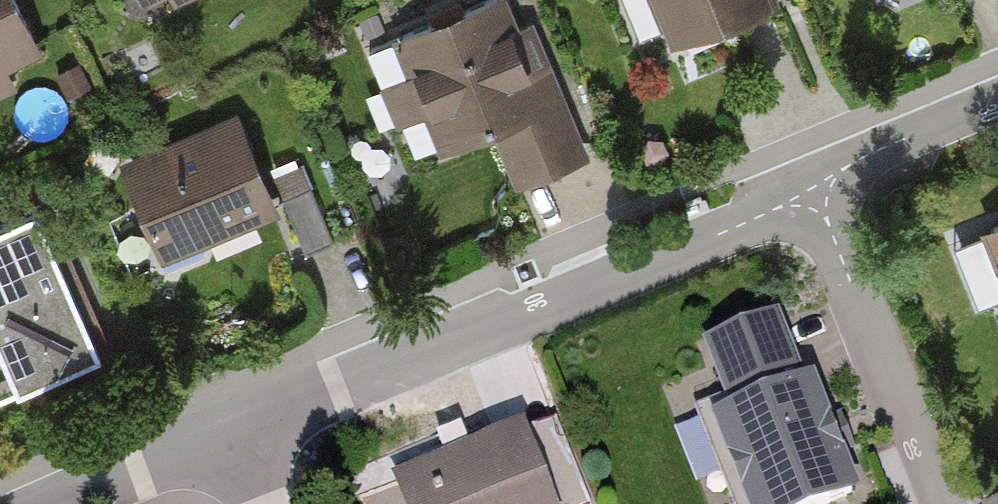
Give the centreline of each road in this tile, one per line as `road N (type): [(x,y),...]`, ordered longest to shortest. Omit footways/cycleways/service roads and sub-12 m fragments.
road 1 (residential): [(815,193),(229,425)]
road 2 (residential): [(815,193),(938,503)]
road 3 (residential): [(997,102),(846,166),(815,193)]
road 4 (residential): [(229,425),(56,503)]

